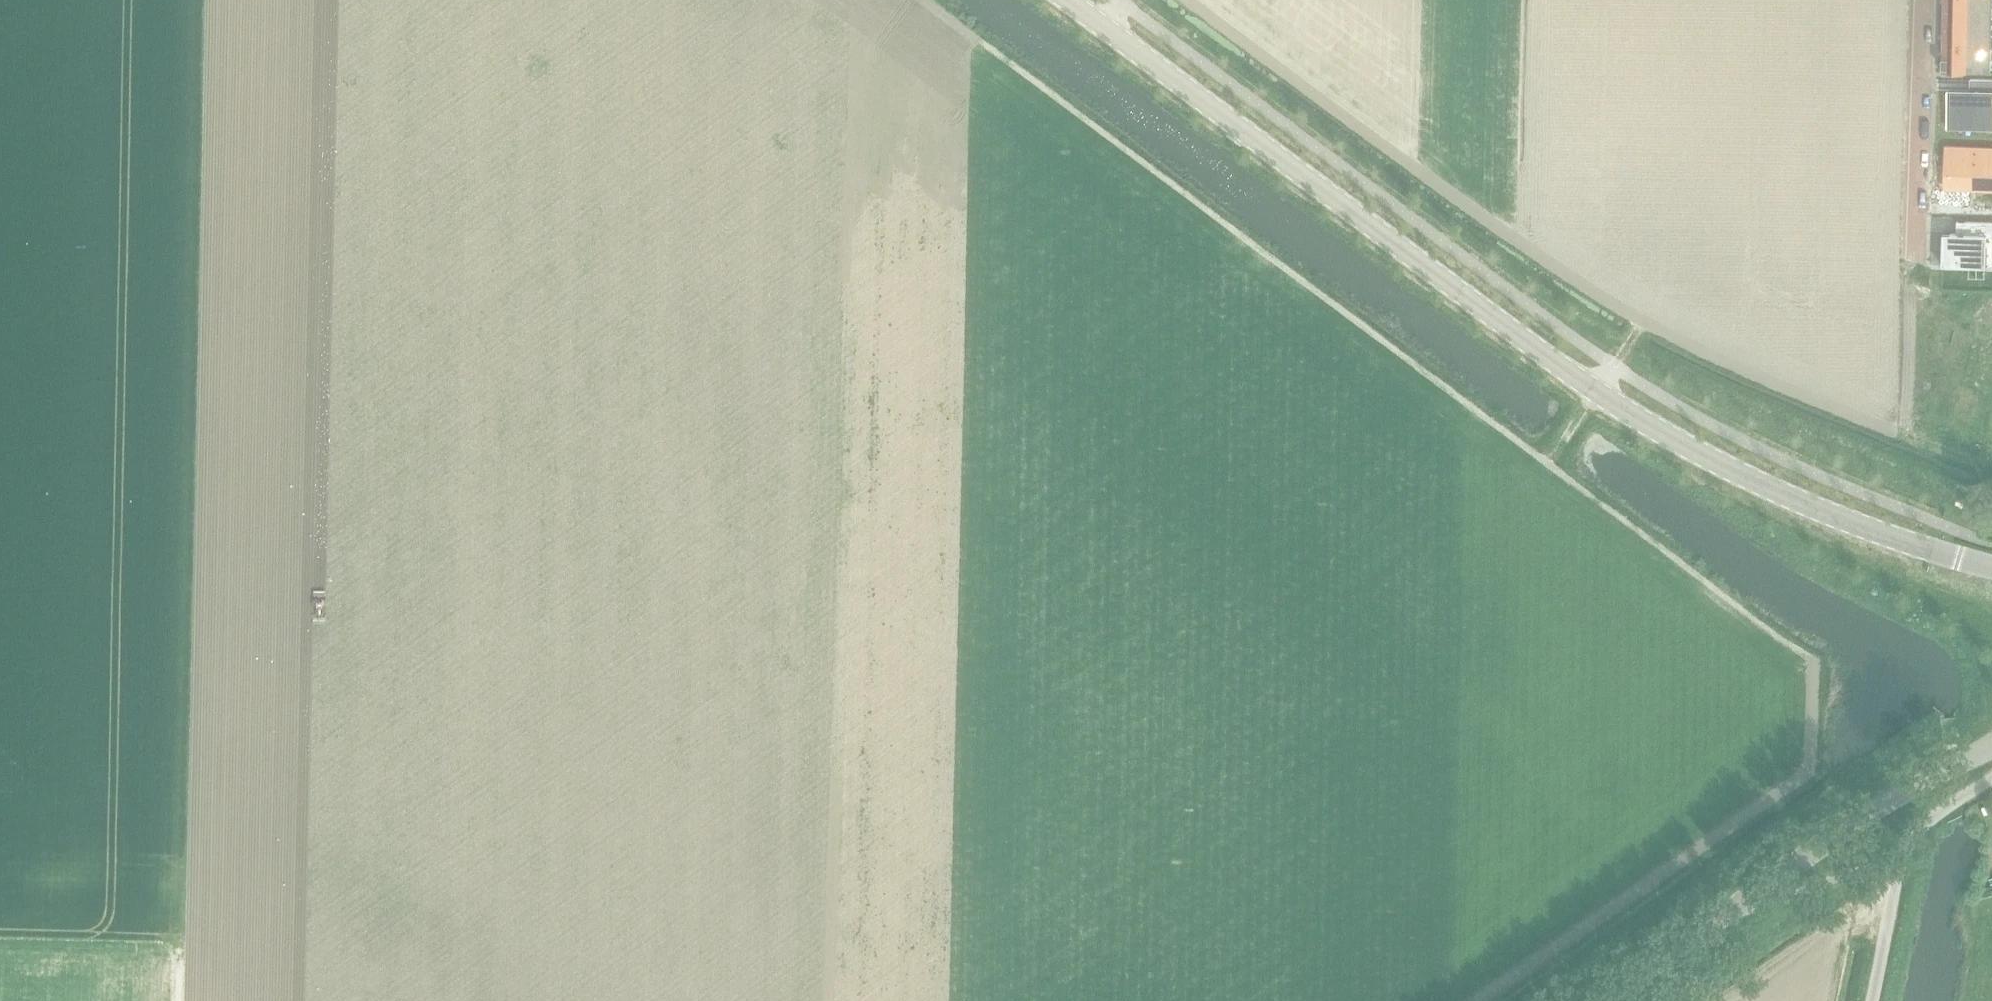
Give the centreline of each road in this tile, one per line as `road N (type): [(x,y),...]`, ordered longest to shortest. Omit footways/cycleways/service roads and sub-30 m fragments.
road 1 (secondary): [(1991,568),(1806,504),(1617,403),(1078,0)]
road 2 (unclassified): [(1991,741),(1853,824),(1749,901)]
road 3 (residential): [(1922,0),(1916,264)]
road 4 (unclassified): [(1607,1000),(1749,901)]
road 5 (unclassified): [(1749,901),(1867,865),(1892,882)]
road 6 (unclassified): [(1892,882),(1910,835),(1931,814),(1991,777)]
road 7 (track): [(177,1000),(186,866)]
road 8 (unclassified): [(1870,1000),(1892,882)]

